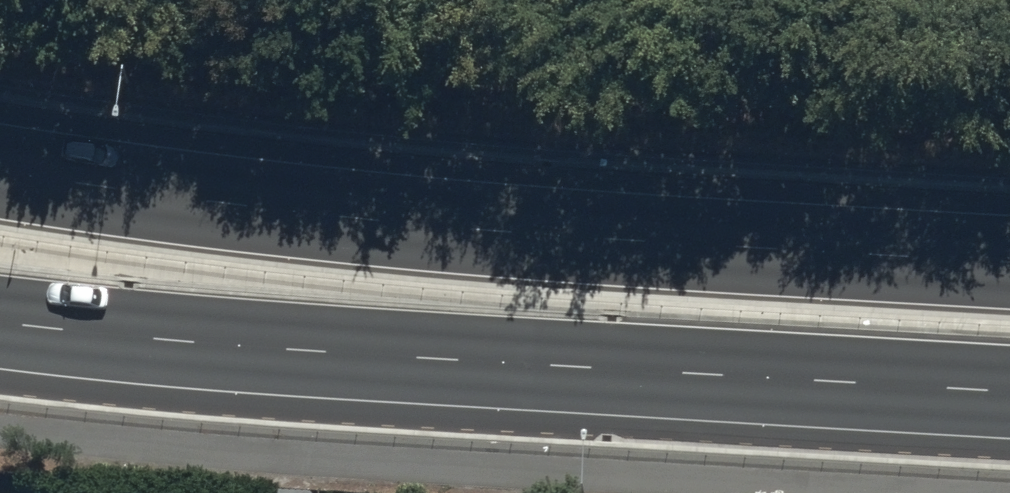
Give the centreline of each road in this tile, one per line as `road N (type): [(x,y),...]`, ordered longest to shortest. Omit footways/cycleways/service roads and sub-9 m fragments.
road 1 (primary): [(0,153),(529,227),(1009,262)]
road 2 (primary): [(1009,392),(276,343),(0,316)]

